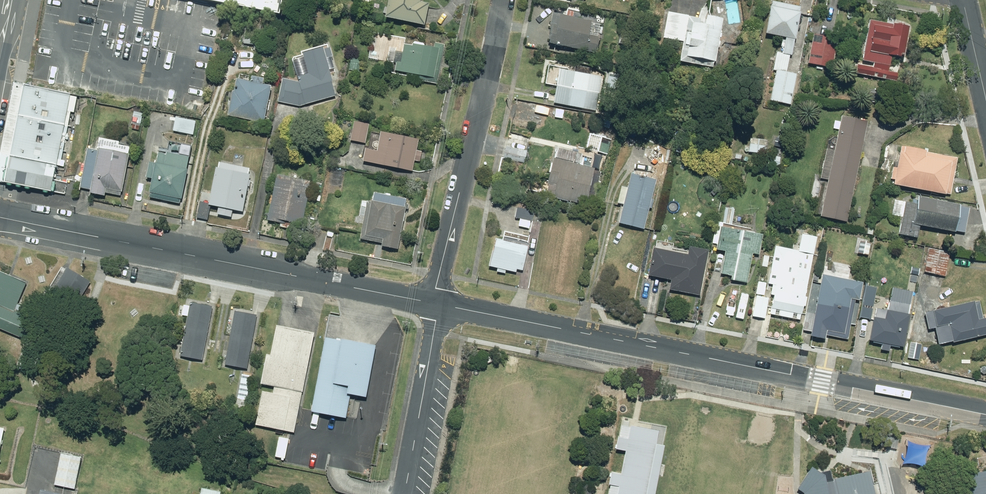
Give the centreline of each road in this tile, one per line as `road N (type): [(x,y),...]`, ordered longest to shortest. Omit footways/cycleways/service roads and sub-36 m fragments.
road 1 (tertiary): [(439,304),(985,416)]
road 2 (tertiary): [(0,217),(439,304)]
road 3 (residential): [(439,304),(498,0)]
road 4 (residential): [(405,493),(439,304)]

